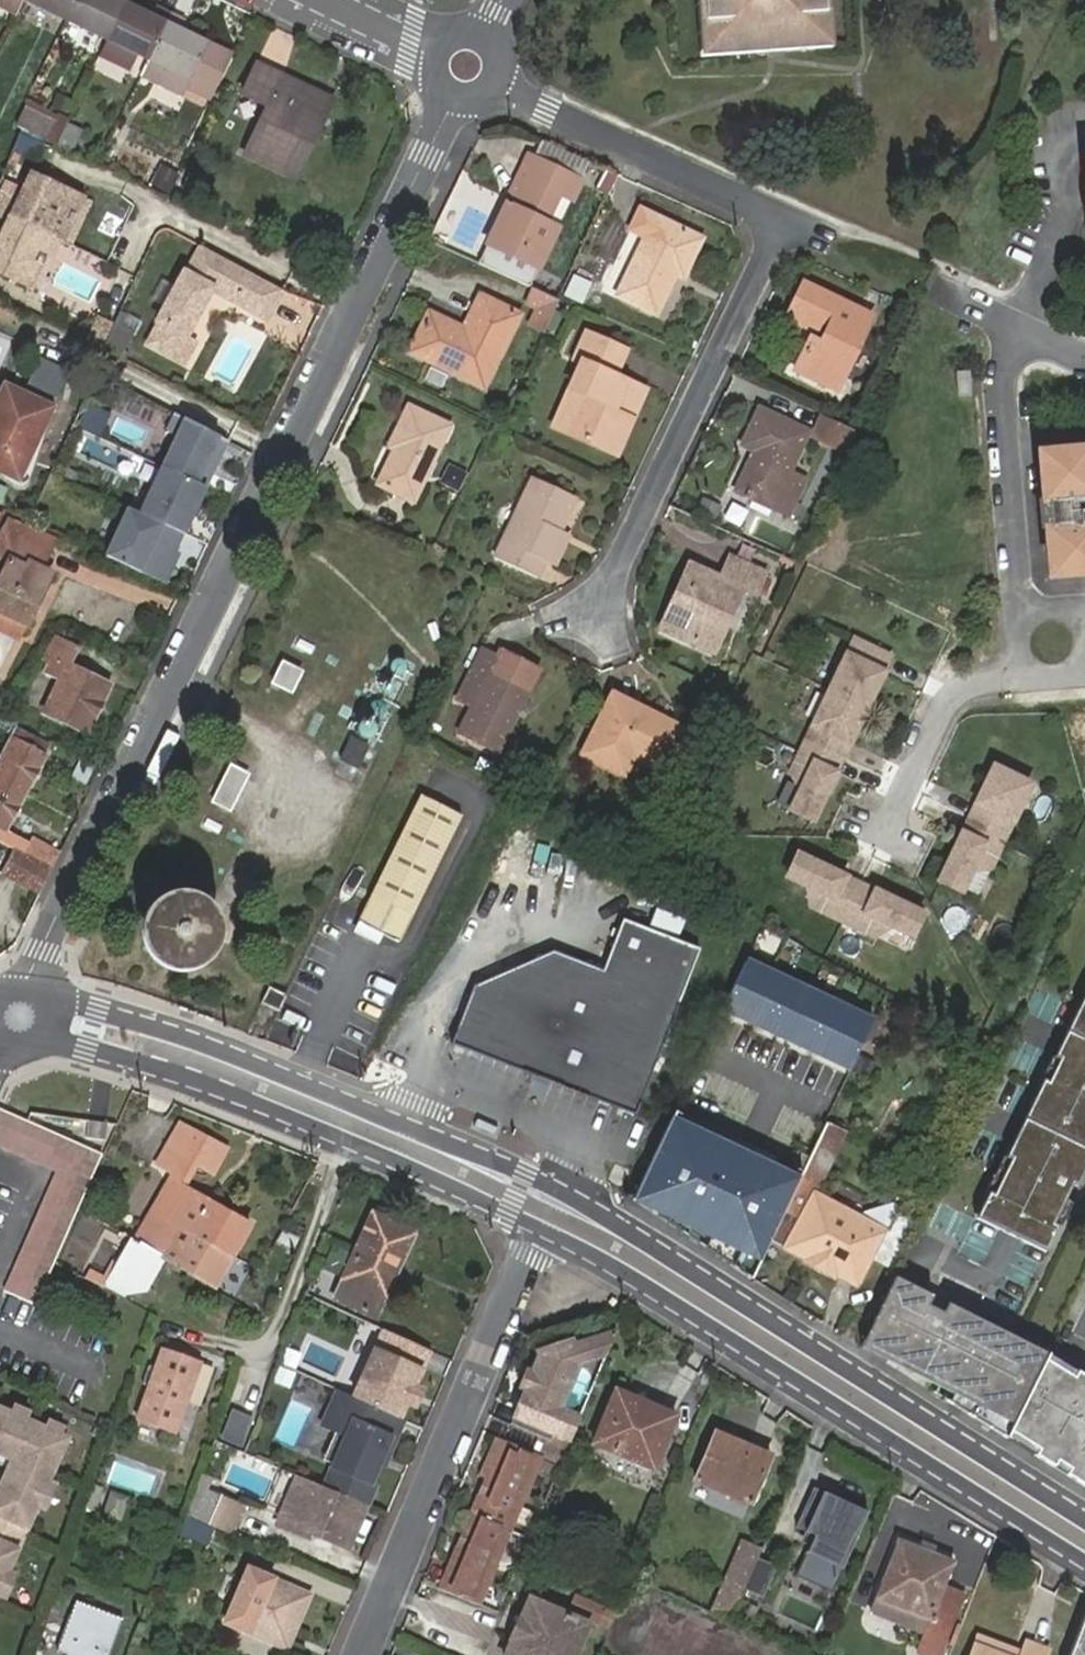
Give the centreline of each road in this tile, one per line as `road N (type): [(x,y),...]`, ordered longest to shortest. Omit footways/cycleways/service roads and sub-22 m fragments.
road 1 (residential): [(24,985),(450,109)]
road 2 (secondary): [(540,1228),(637,1280),(1084,1563)]
road 3 (secondary): [(1084,1520),(655,1246),(556,1192)]
road 4 (residential): [(360,1654),(540,1228)]
road 5 (residential): [(780,214),(592,621)]
road 6 (secondary): [(409,1127),(174,1034),(43,995)]
road 7 (secondary): [(47,1037),(228,1094),(395,1161)]
road 8 (residential): [(513,87),(780,214)]
road 9 (residential): [(1013,322),(999,388),(1022,608)]
road 10 (residential): [(1024,673),(981,681),(947,702),(879,837)]
road 11 (secondary): [(556,1192),(409,1127)]
road 12 (secondary): [(395,1161),(540,1228)]

